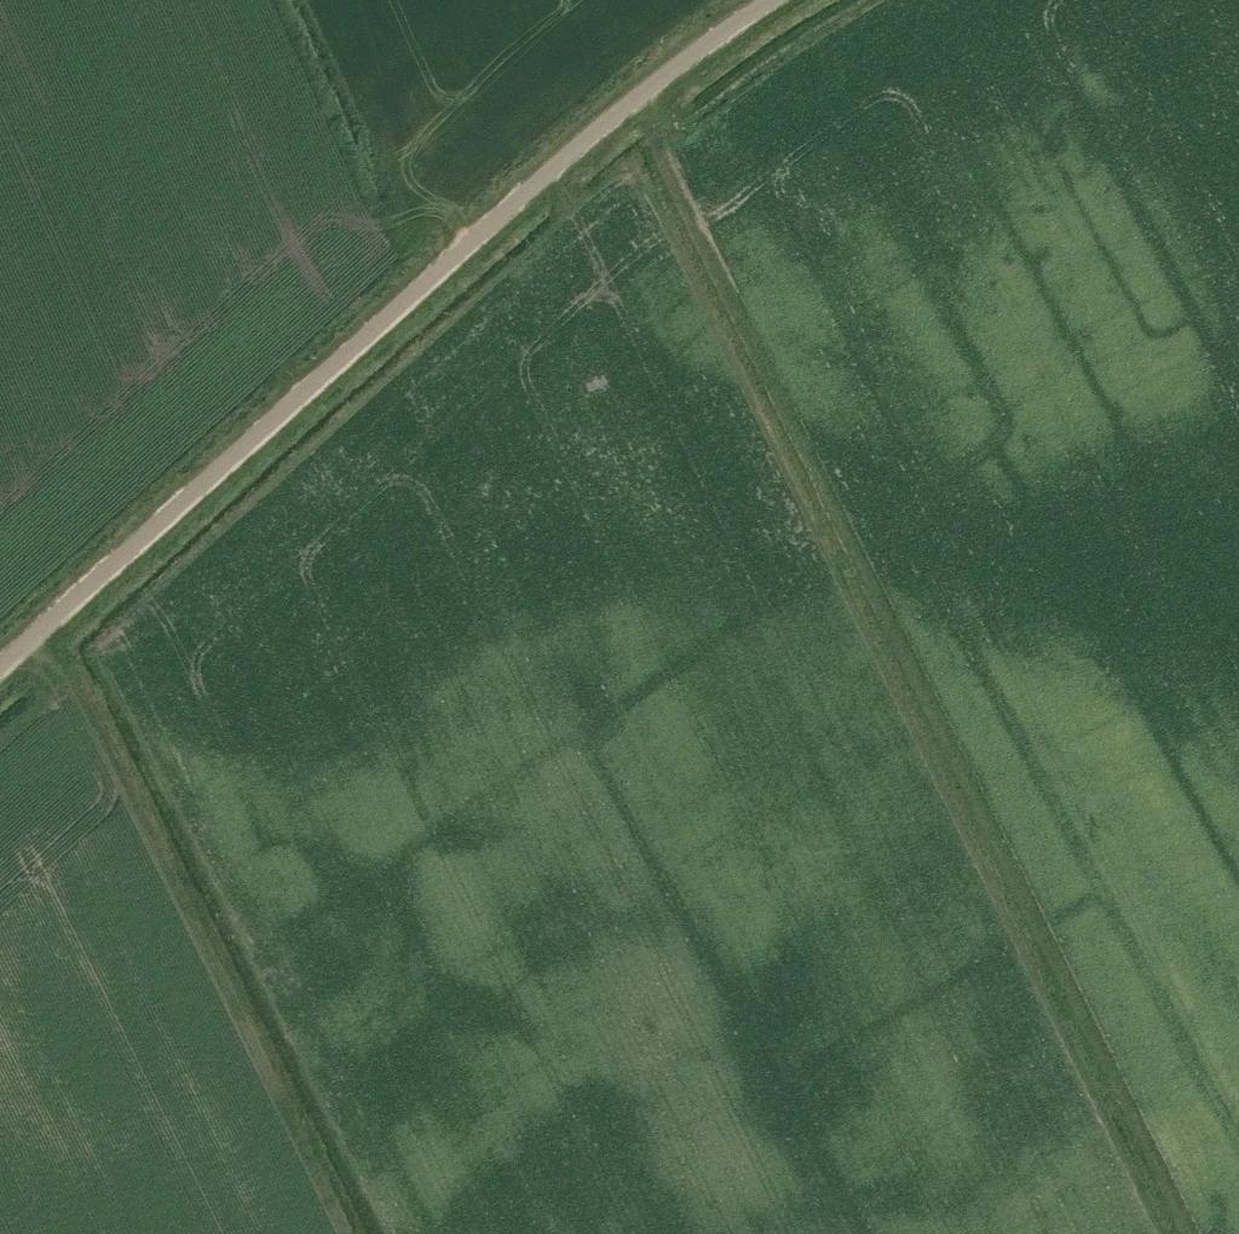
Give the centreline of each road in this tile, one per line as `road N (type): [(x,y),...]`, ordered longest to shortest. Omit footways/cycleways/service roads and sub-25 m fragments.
road 1 (unclassified): [(0,665),(551,173),(774,0)]

